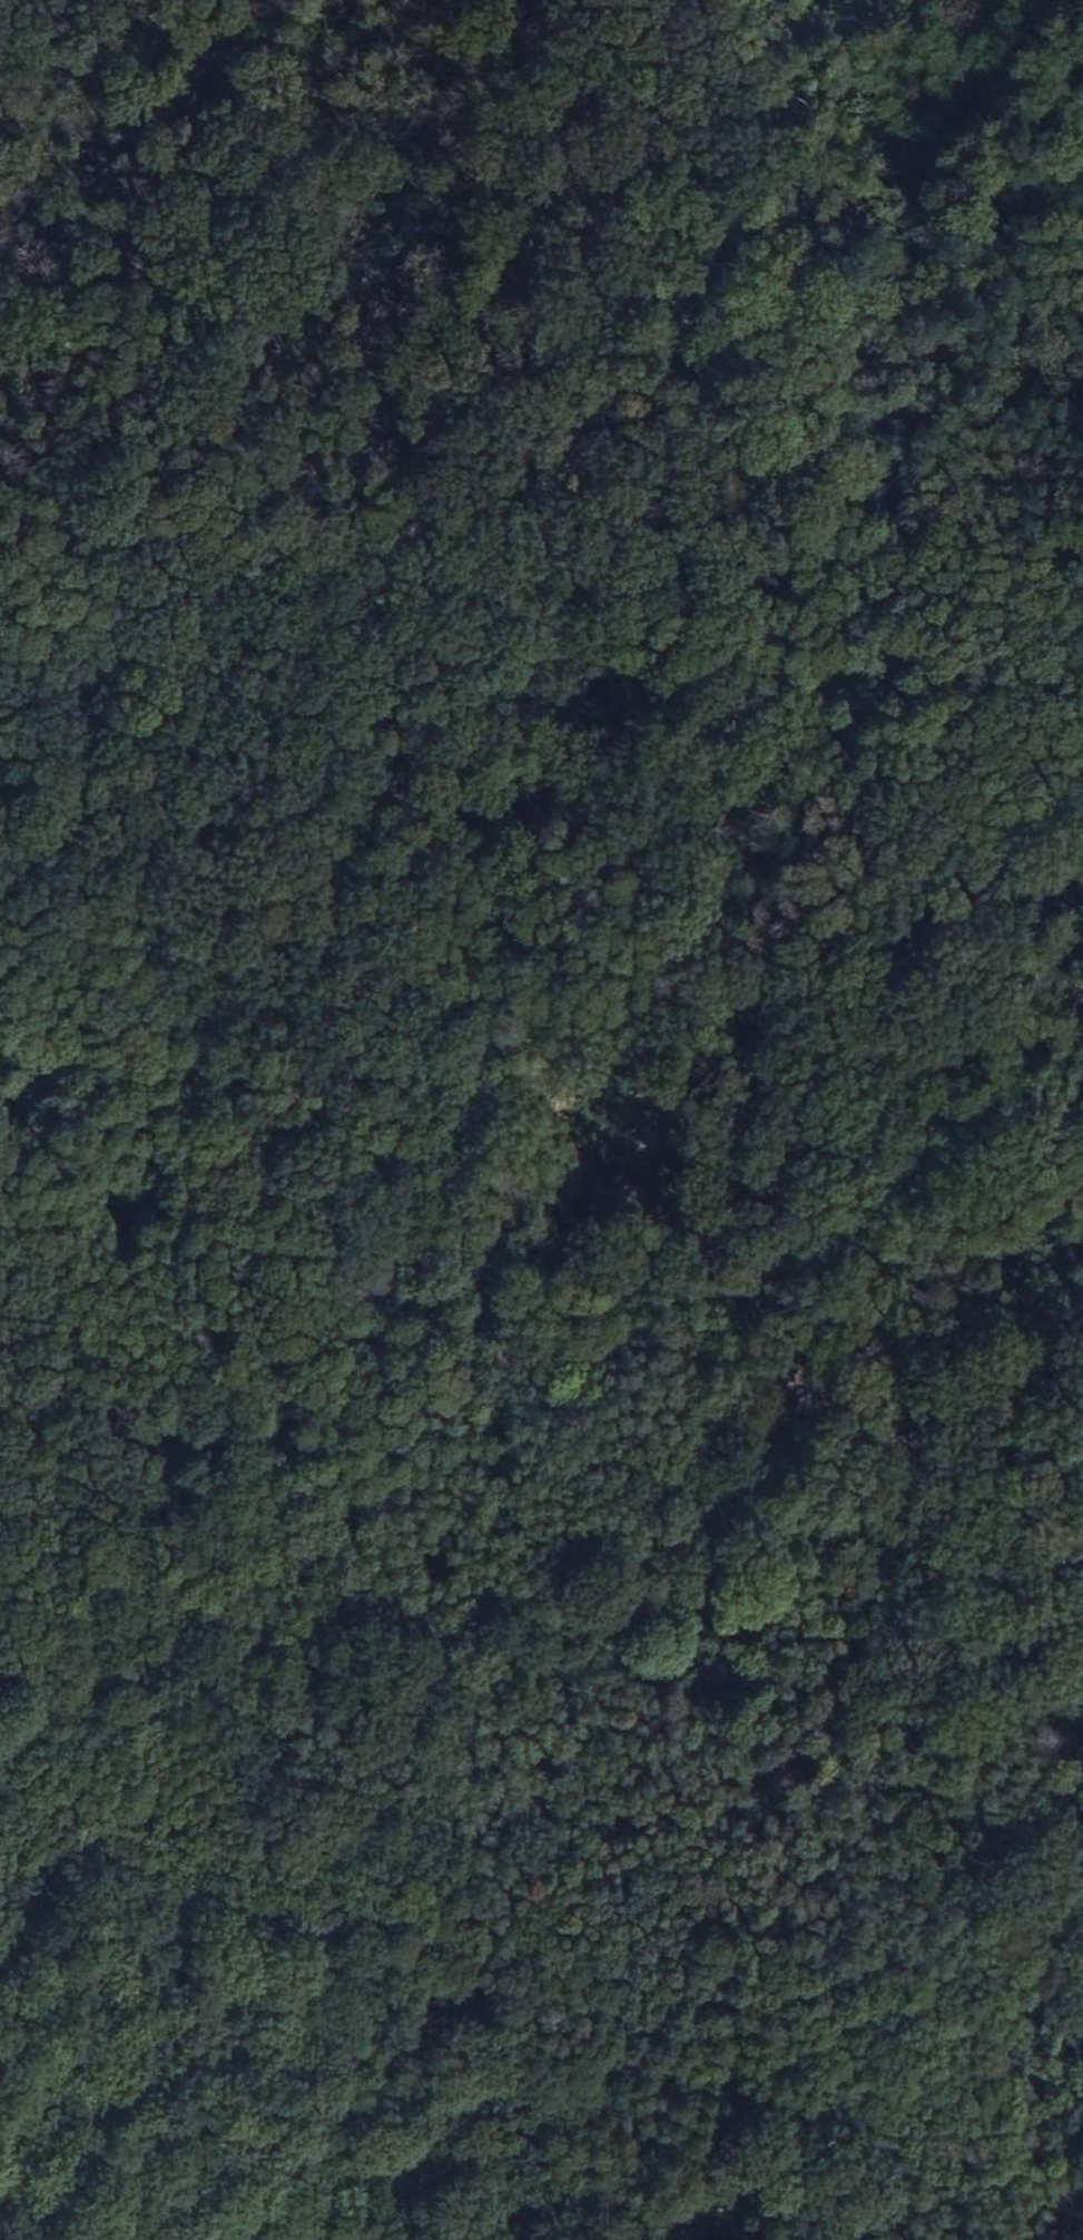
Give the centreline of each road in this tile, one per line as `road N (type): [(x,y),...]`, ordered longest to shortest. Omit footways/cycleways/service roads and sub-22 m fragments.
road 1 (track): [(1082,1063),(503,1380),(280,1544),(0,1719)]
road 2 (track): [(436,0),(0,158)]

